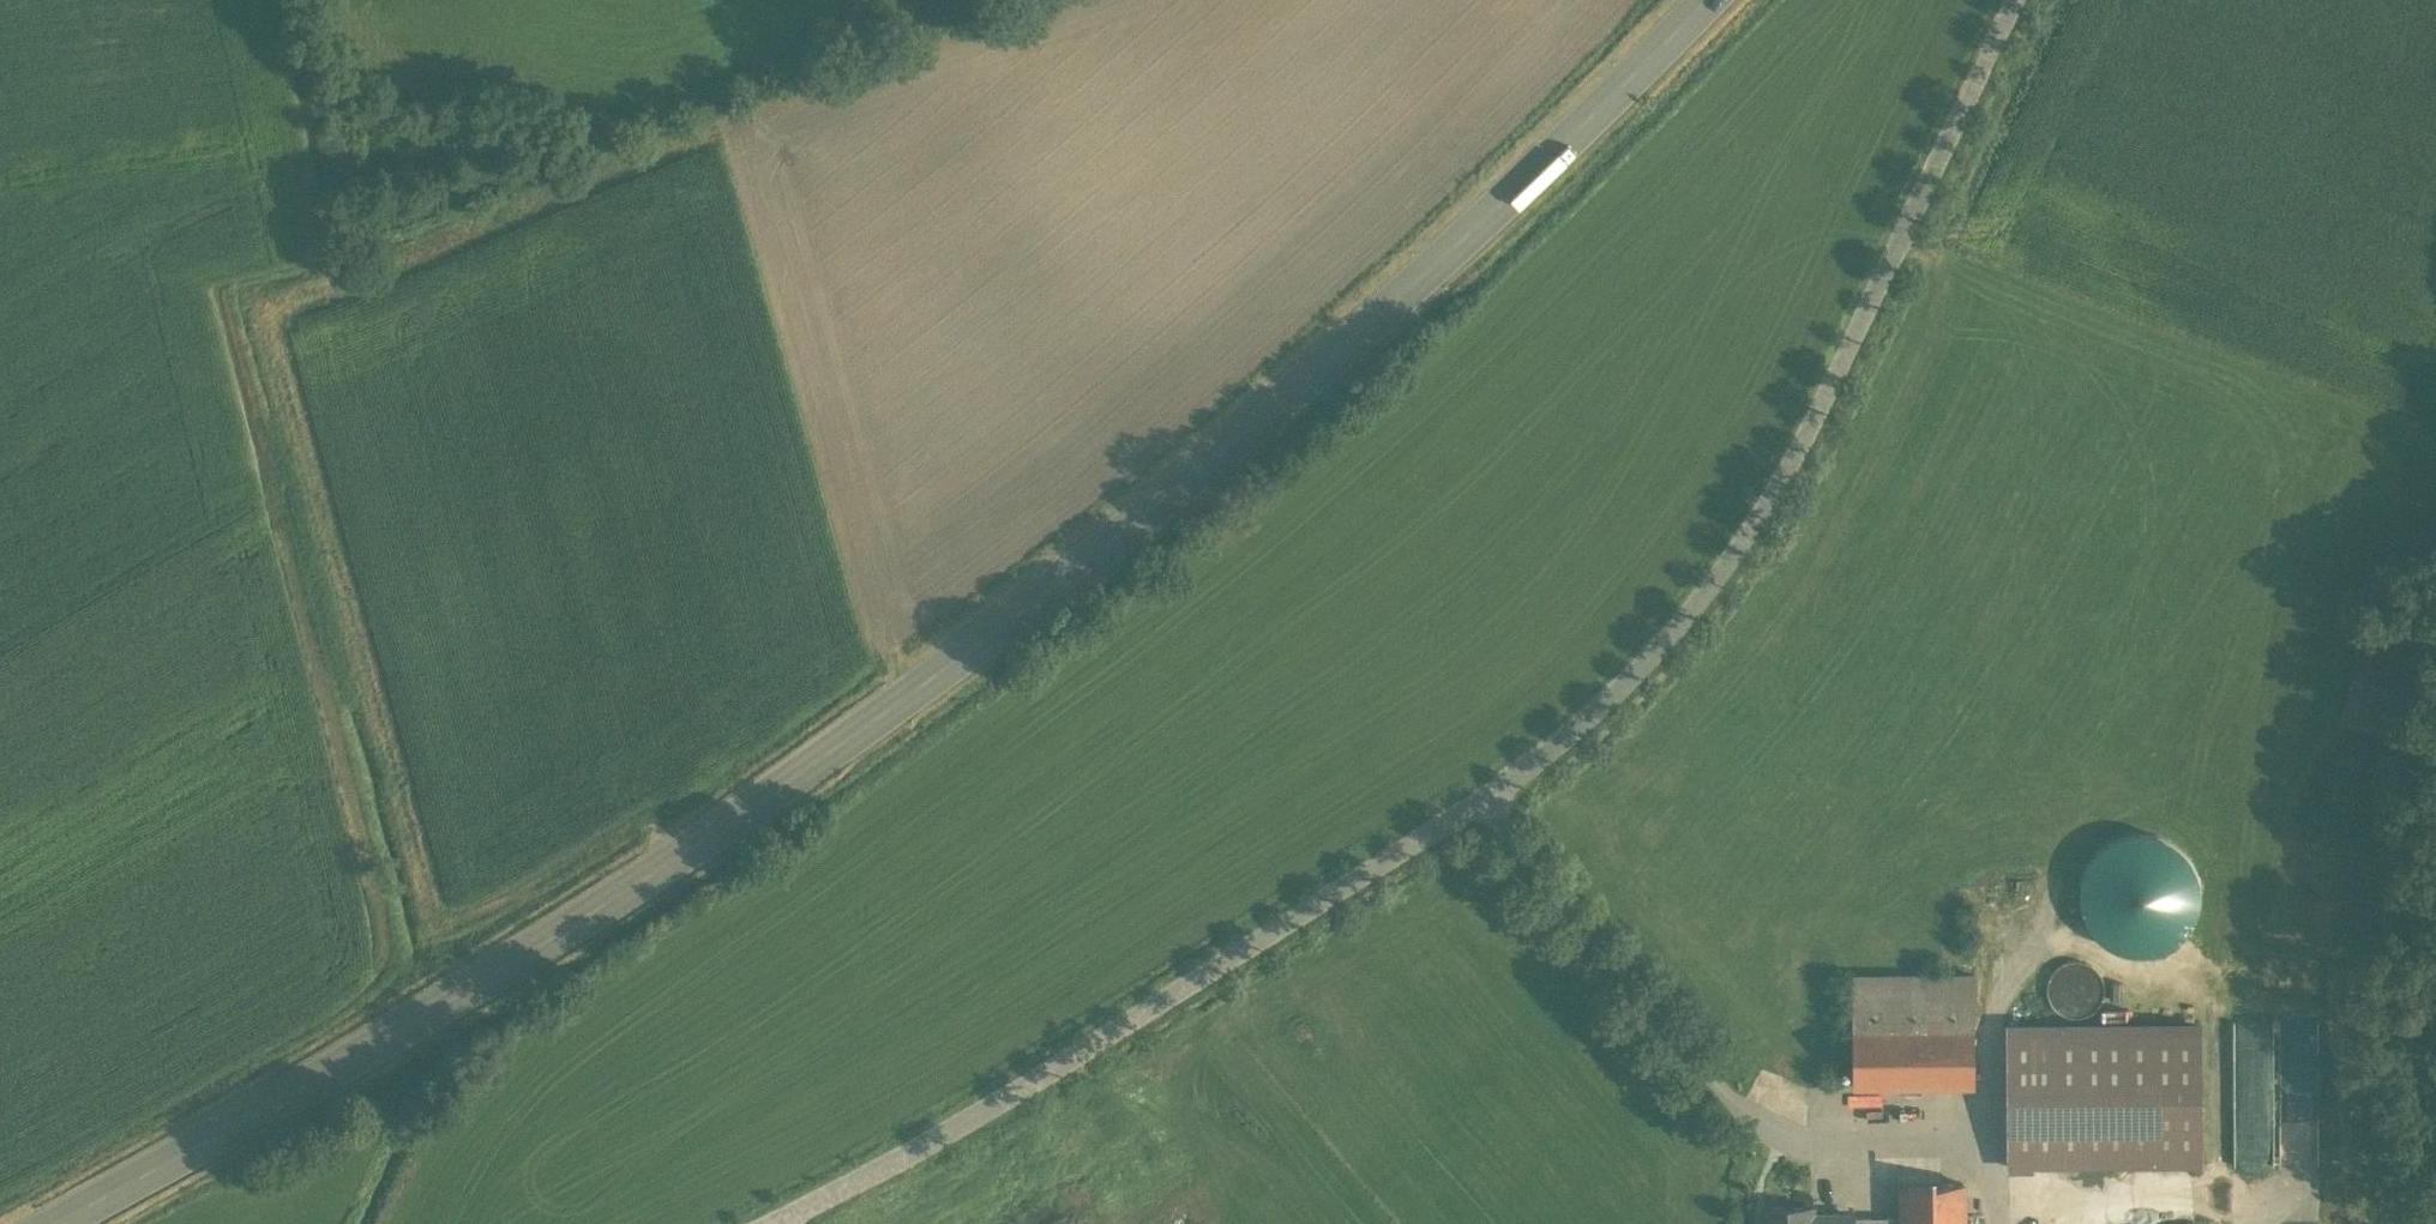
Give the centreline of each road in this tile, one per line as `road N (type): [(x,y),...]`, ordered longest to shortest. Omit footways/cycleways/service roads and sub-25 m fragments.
road 1 (primary): [(32,1223),(603,898),(948,660),(1292,385),(1469,229),(1701,0)]
road 2 (unclassified): [(776,1215),(1085,1046),(1434,821),(1634,669),(1698,601),(1751,524),(2008,0)]

